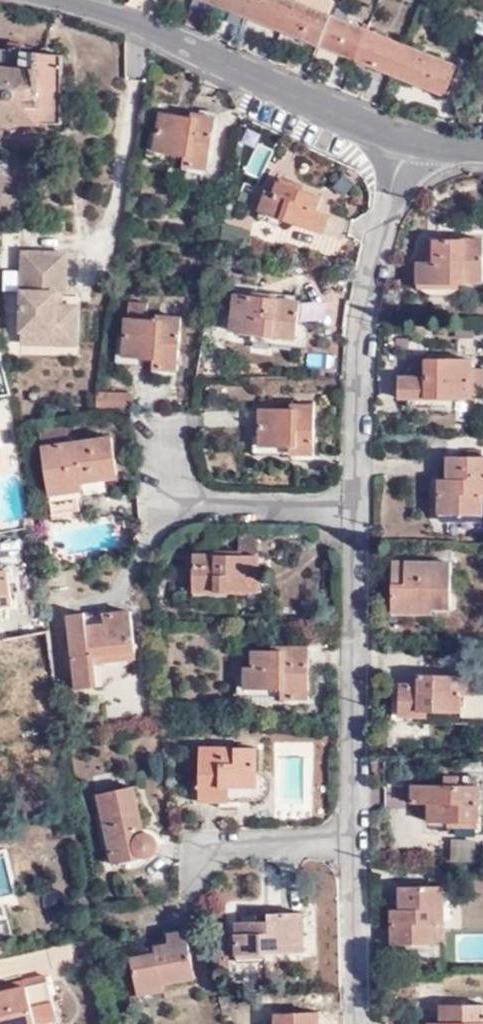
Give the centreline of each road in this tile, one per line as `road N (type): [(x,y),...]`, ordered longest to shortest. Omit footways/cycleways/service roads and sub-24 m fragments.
road 1 (residential): [(60,0),(137,23),(411,145)]
road 2 (residential): [(411,145),(391,190),(361,347),(361,504)]
road 3 (residential): [(361,504),(363,841)]
road 4 (residential): [(361,504),(185,507),(177,431)]
road 5 (residential): [(363,841),(366,1023)]
road 6 (residential): [(363,841),(214,851)]

